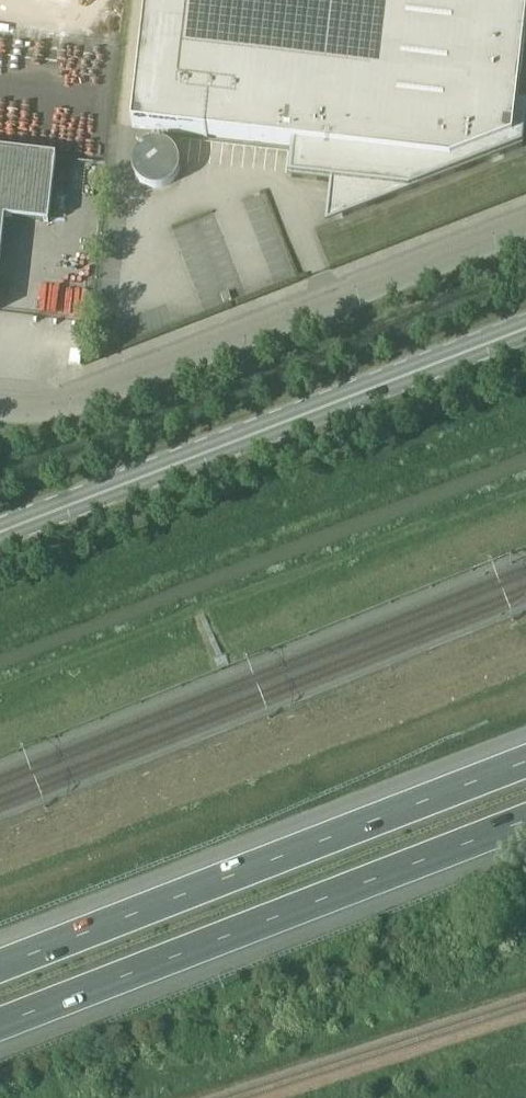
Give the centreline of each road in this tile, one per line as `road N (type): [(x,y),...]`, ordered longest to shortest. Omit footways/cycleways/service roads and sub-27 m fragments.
road 1 (secondary): [(0,538),(525,331)]
road 2 (motorway): [(525,761),(0,967)]
road 3 (motorway): [(0,1024),(525,820)]
road 4 (unclassified): [(0,406),(55,408),(525,228)]

